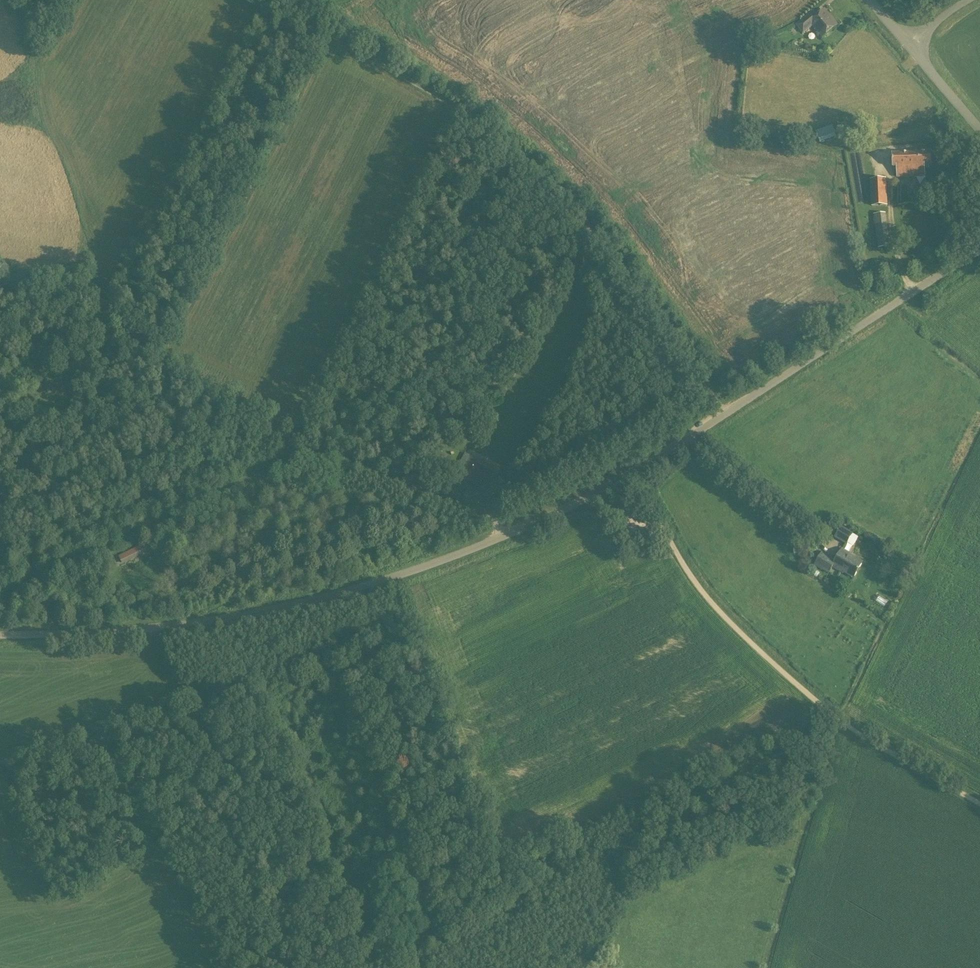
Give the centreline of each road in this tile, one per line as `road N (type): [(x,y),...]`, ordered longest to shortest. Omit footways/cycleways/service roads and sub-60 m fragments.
road 1 (unclassified): [(0,635),(266,614),(492,542),(634,471),(979,249)]
road 2 (track): [(728,411),(689,370),(602,245),(491,136),(394,73),(282,17)]
road 3 (track): [(828,712),(596,822),(494,913),(371,967)]
road 4 (track): [(35,570),(296,446),(484,516),(492,542)]
road 5 (track): [(634,471),(710,600),(828,712)]
road 6 (track): [(83,371),(35,570)]
road 7 (track): [(828,712),(979,805)]

